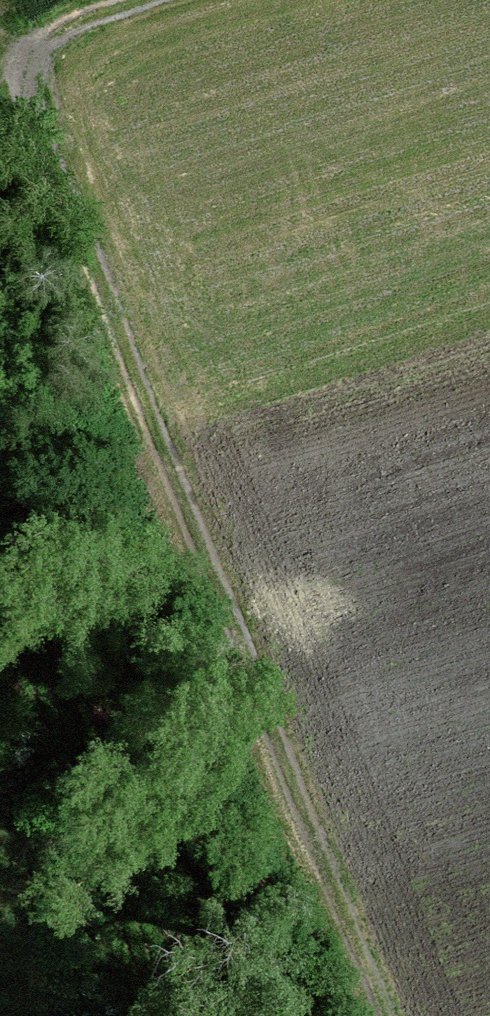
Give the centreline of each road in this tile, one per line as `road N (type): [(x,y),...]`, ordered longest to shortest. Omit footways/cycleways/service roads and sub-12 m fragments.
road 1 (track): [(399,1015),(11,0)]
road 2 (track): [(132,1015),(0,688)]
road 3 (track): [(0,101),(99,0)]

